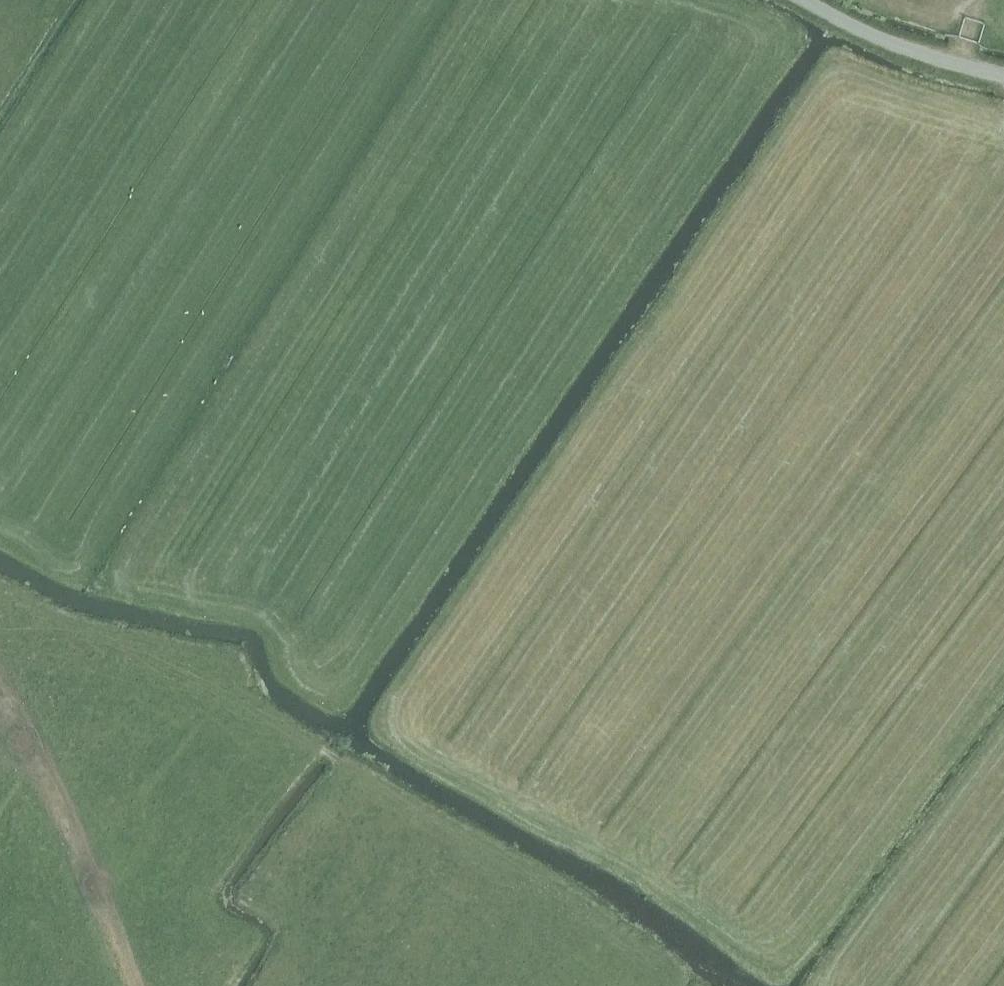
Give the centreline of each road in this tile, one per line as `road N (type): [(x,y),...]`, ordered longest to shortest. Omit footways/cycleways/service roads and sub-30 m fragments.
road 1 (track): [(0,693),(53,791),(130,985)]
road 2 (unclassified): [(807,0),(919,51),(1003,74)]

